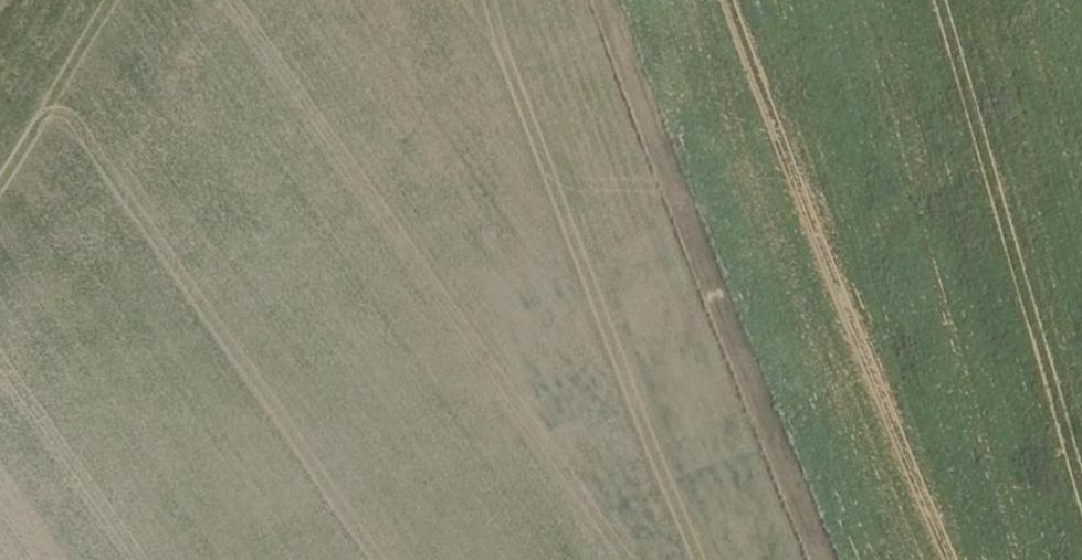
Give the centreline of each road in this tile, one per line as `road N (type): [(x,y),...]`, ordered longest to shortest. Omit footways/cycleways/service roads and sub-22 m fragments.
road 1 (track): [(815,559),(604,0)]

